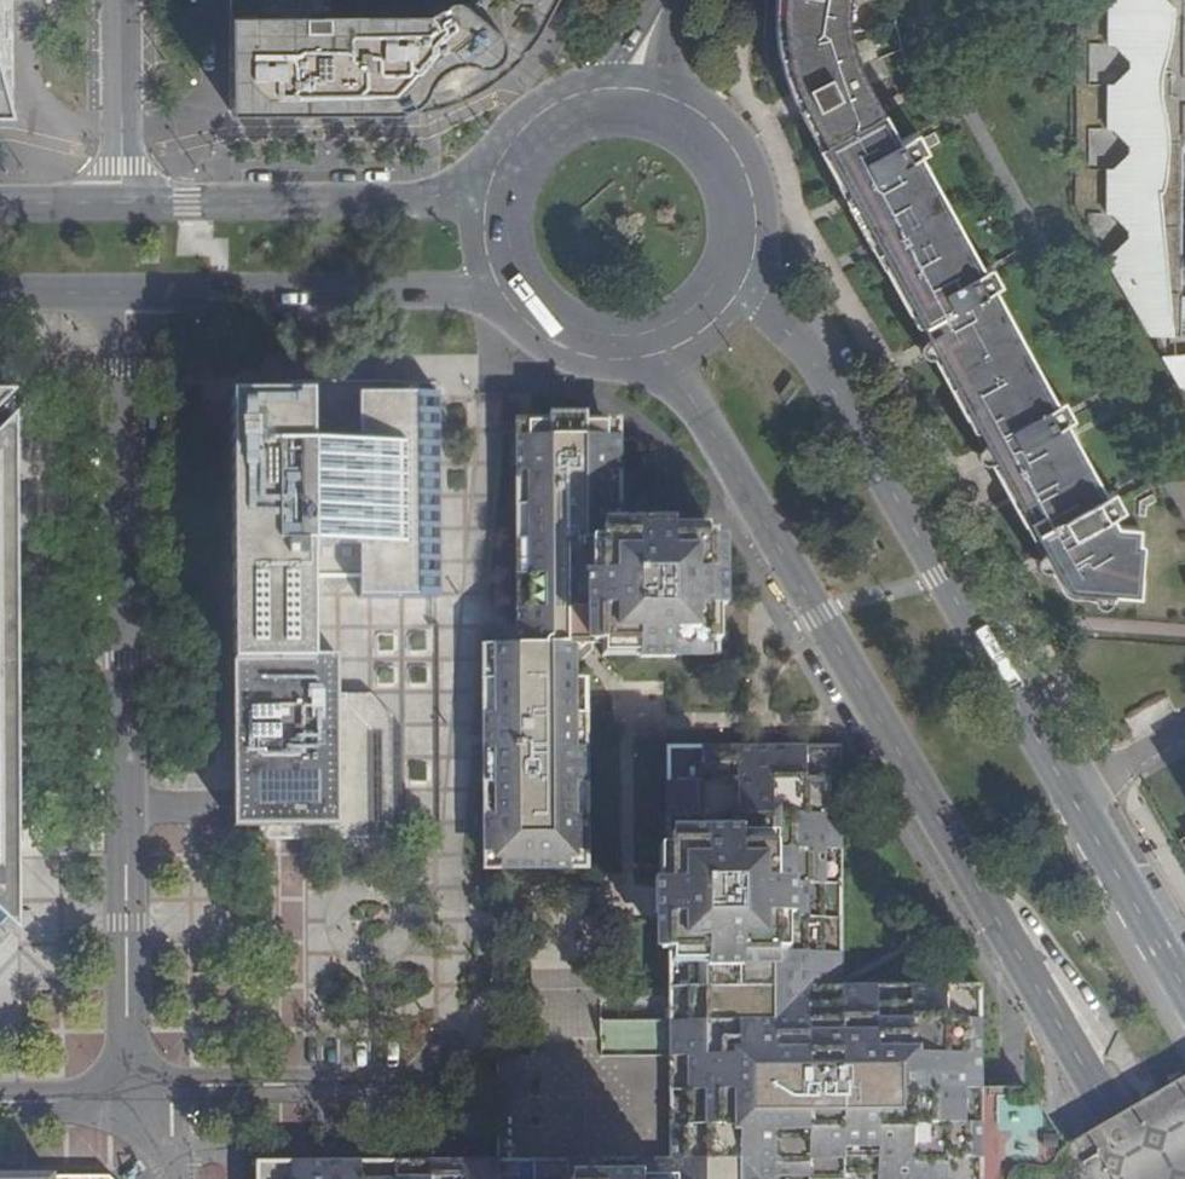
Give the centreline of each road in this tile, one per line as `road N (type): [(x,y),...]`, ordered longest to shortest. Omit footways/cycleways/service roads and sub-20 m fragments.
road 1 (secondary): [(654,346),(743,483),(1147,1178)]
road 2 (unclassified): [(125,293),(130,1101),(0,1102)]
road 3 (secondary): [(1066,786),(849,417),(744,262)]
road 4 (secondary): [(125,293),(513,291)]
road 5 (secondary): [(495,194),(125,205)]
road 6 (secondary): [(1184,1000),(1066,786)]
road 7 (secondary): [(744,262),(750,218),(741,174),(718,136),(683,109),(640,94)]
road 8 (unclassified): [(124,0),(125,205)]
road 9 (secondary): [(640,94),(592,96),(548,116),(514,150),(495,194)]
road 10 (secondary): [(513,291),(540,321),(575,341),(614,350),(654,346)]
road 11 (unclassified): [(1184,730),(1066,786)]
road 12 (secondary): [(654,346),(693,328),(724,299),(744,262)]
road 13 (secondary): [(0,293),(125,293)]
road 14 (secondary): [(125,205),(0,205)]

